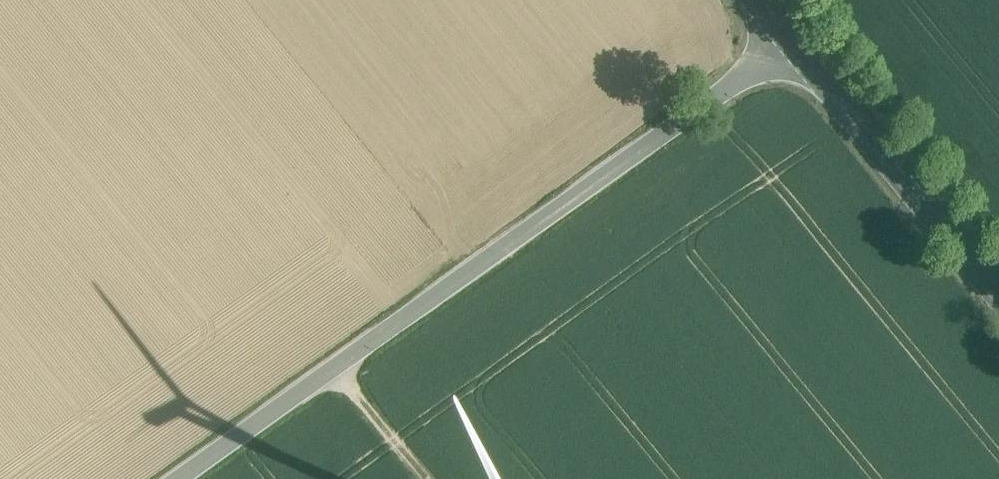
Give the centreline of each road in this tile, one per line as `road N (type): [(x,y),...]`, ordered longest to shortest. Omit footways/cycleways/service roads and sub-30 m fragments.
road 1 (tertiary): [(793,39),(179,478)]
road 2 (secondary): [(998,292),(793,39)]
road 3 (track): [(338,367),(429,478)]

